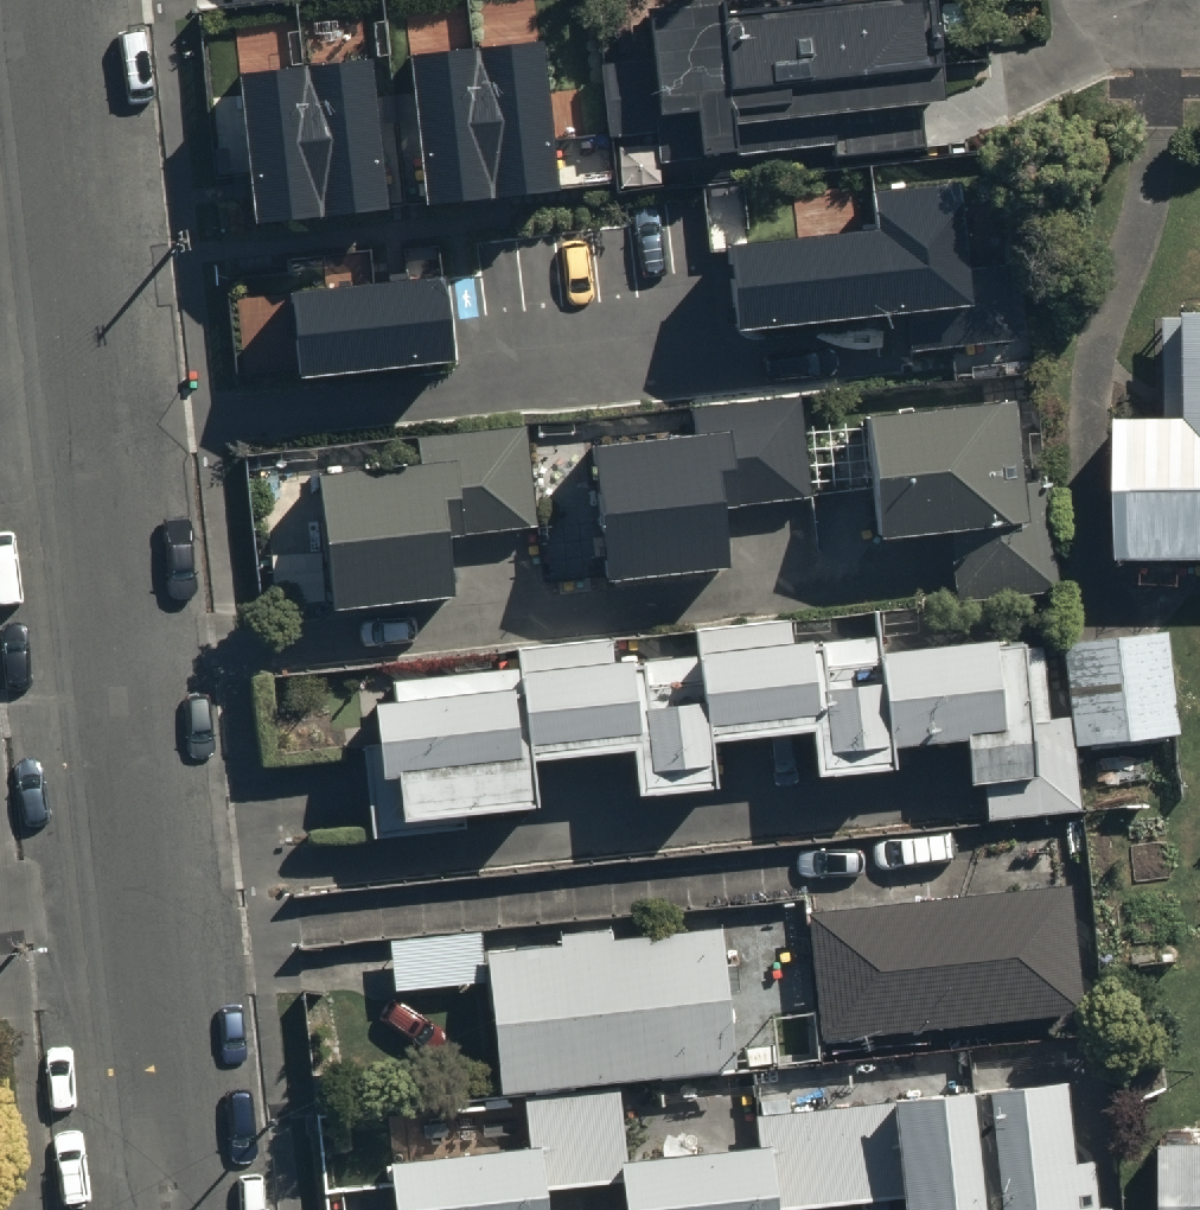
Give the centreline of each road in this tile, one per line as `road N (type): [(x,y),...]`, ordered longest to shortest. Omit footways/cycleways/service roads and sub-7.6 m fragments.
road 1 (residential): [(39,0),(168,1209)]

